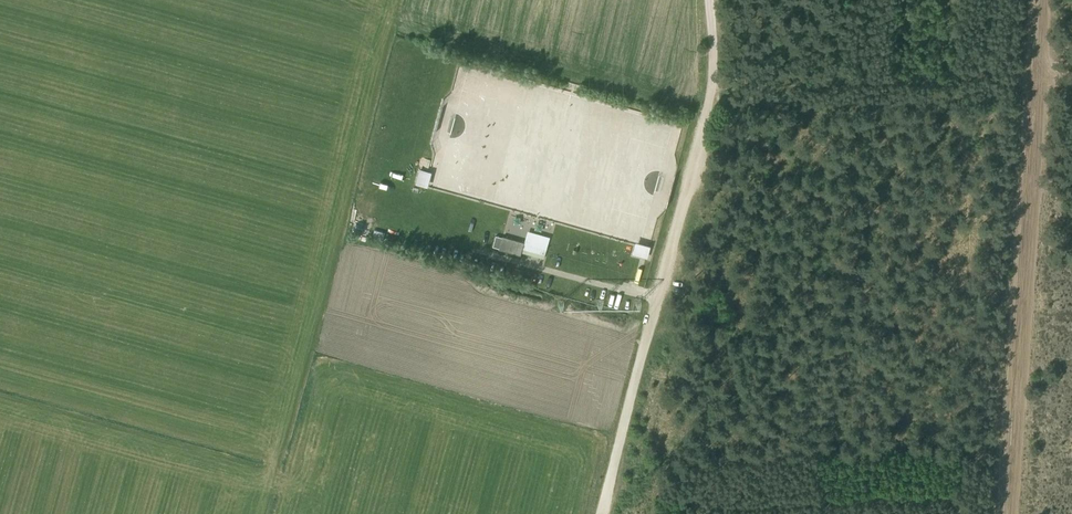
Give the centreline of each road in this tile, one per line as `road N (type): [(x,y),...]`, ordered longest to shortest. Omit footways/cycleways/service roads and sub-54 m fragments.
road 1 (track): [(709,0),(708,110),(599,513)]
road 2 (track): [(1042,0),(1011,513)]

